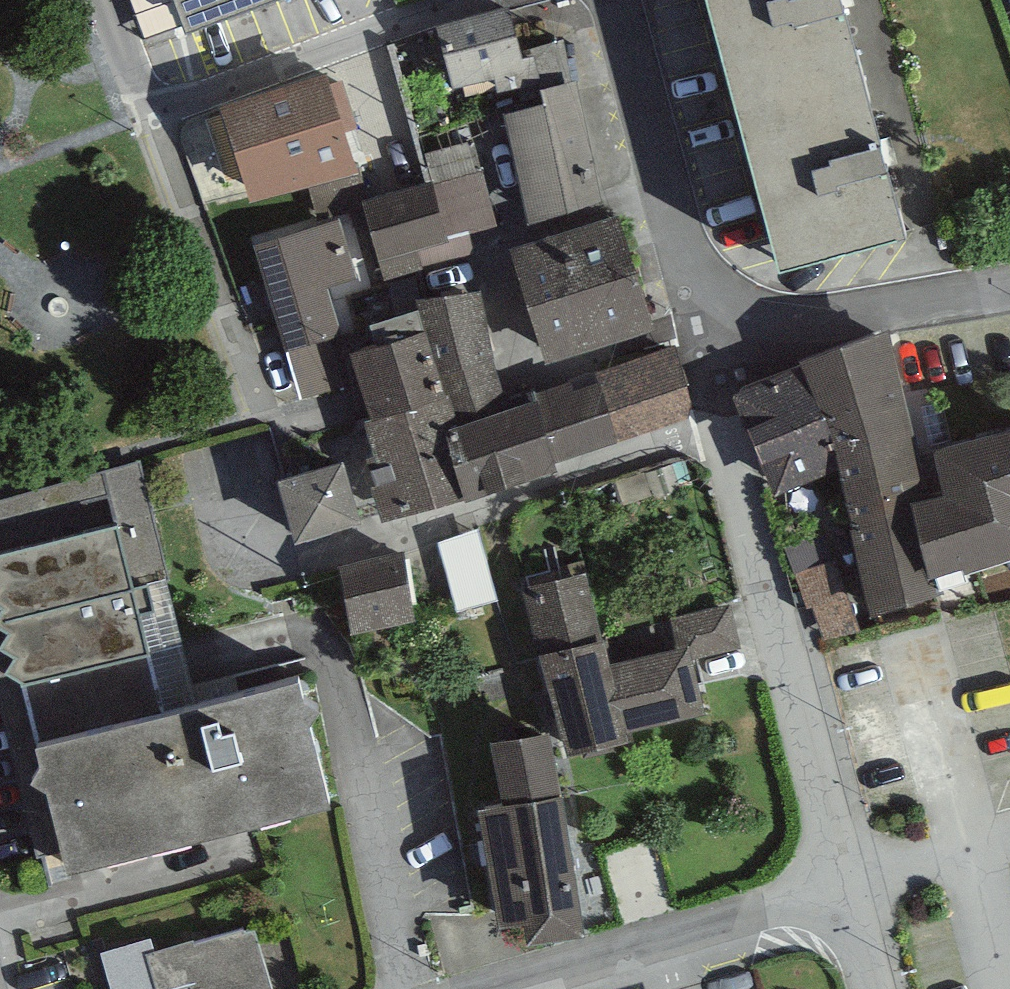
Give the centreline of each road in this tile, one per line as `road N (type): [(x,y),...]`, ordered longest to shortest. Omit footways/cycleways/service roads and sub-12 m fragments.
road 1 (residential): [(850,884),(705,338)]
road 2 (residential): [(850,884),(477,988)]
road 3 (residential): [(705,338),(610,0)]
road 4 (residential): [(481,0),(151,115)]
road 5 (residential): [(260,414),(151,115)]
road 6 (unclassified): [(705,338),(1009,292)]
road 7 (residential): [(1009,835),(850,884)]
road 8 (residential): [(151,115),(105,0)]

